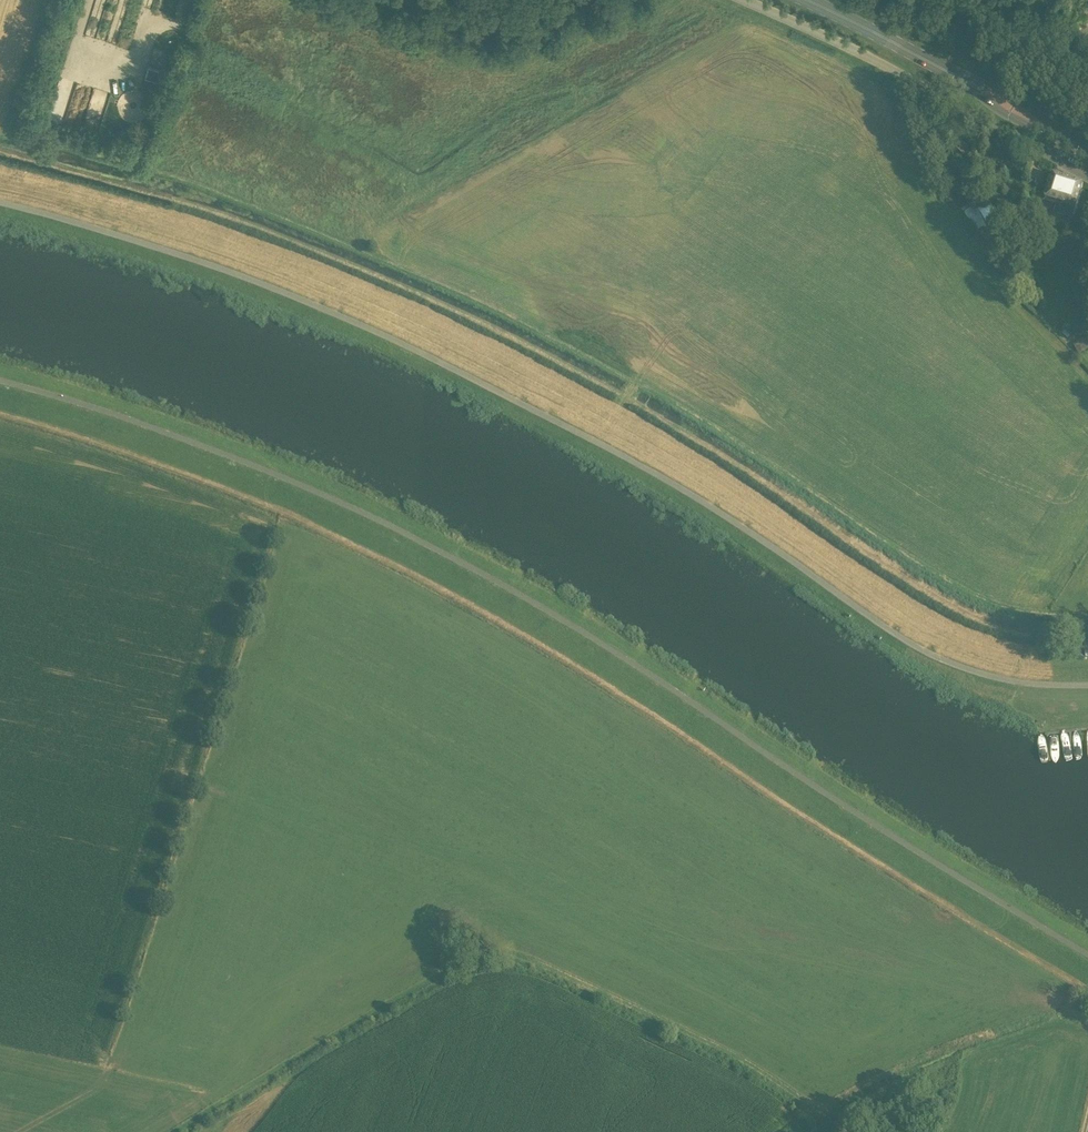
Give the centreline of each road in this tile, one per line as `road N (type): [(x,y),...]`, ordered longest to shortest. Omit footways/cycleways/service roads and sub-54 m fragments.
road 1 (track): [(0,201),(172,250),(368,325),(641,465),(937,657),(1030,684),(1087,685)]
road 2 (unclassified): [(1087,177),(743,0)]
road 3 (primary): [(1087,151),(808,0)]

